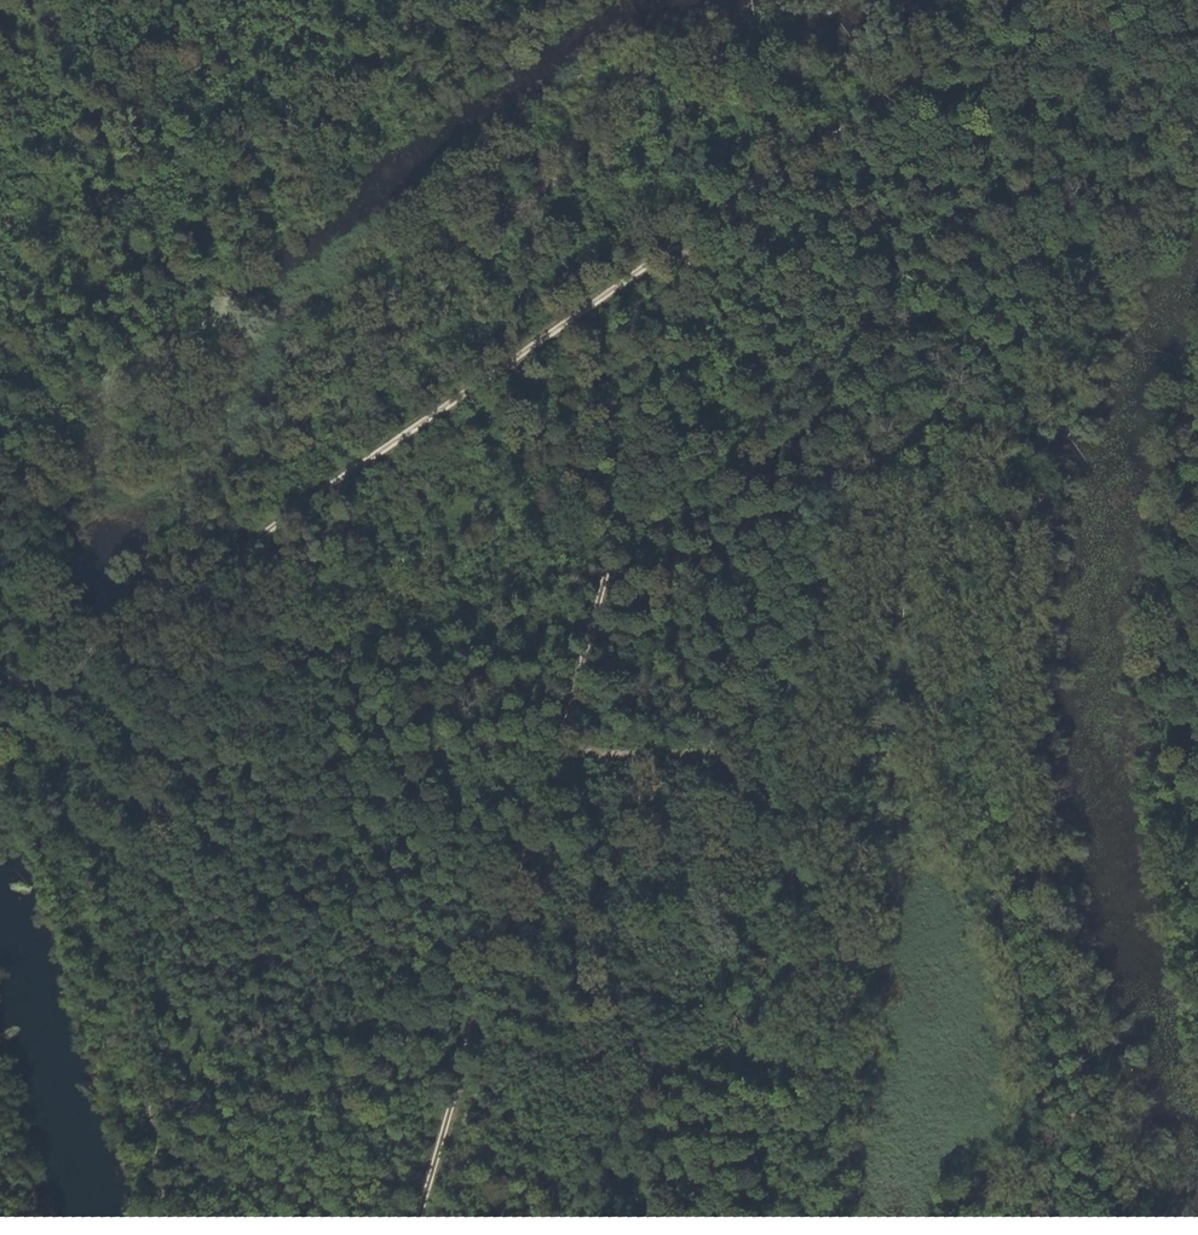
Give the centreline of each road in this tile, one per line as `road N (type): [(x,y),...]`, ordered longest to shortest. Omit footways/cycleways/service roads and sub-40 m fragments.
road 1 (track): [(0,725),(290,546),(690,222),(998,0)]
road 2 (track): [(690,222),(669,360),(548,742),(425,1234)]
road 3 (track): [(0,509),(112,658),(139,726),(148,767),(131,938),(179,1234)]
road 4 (track): [(548,742),(950,782)]
road 5 (track): [(1197,740),(1186,741),(1197,405)]

